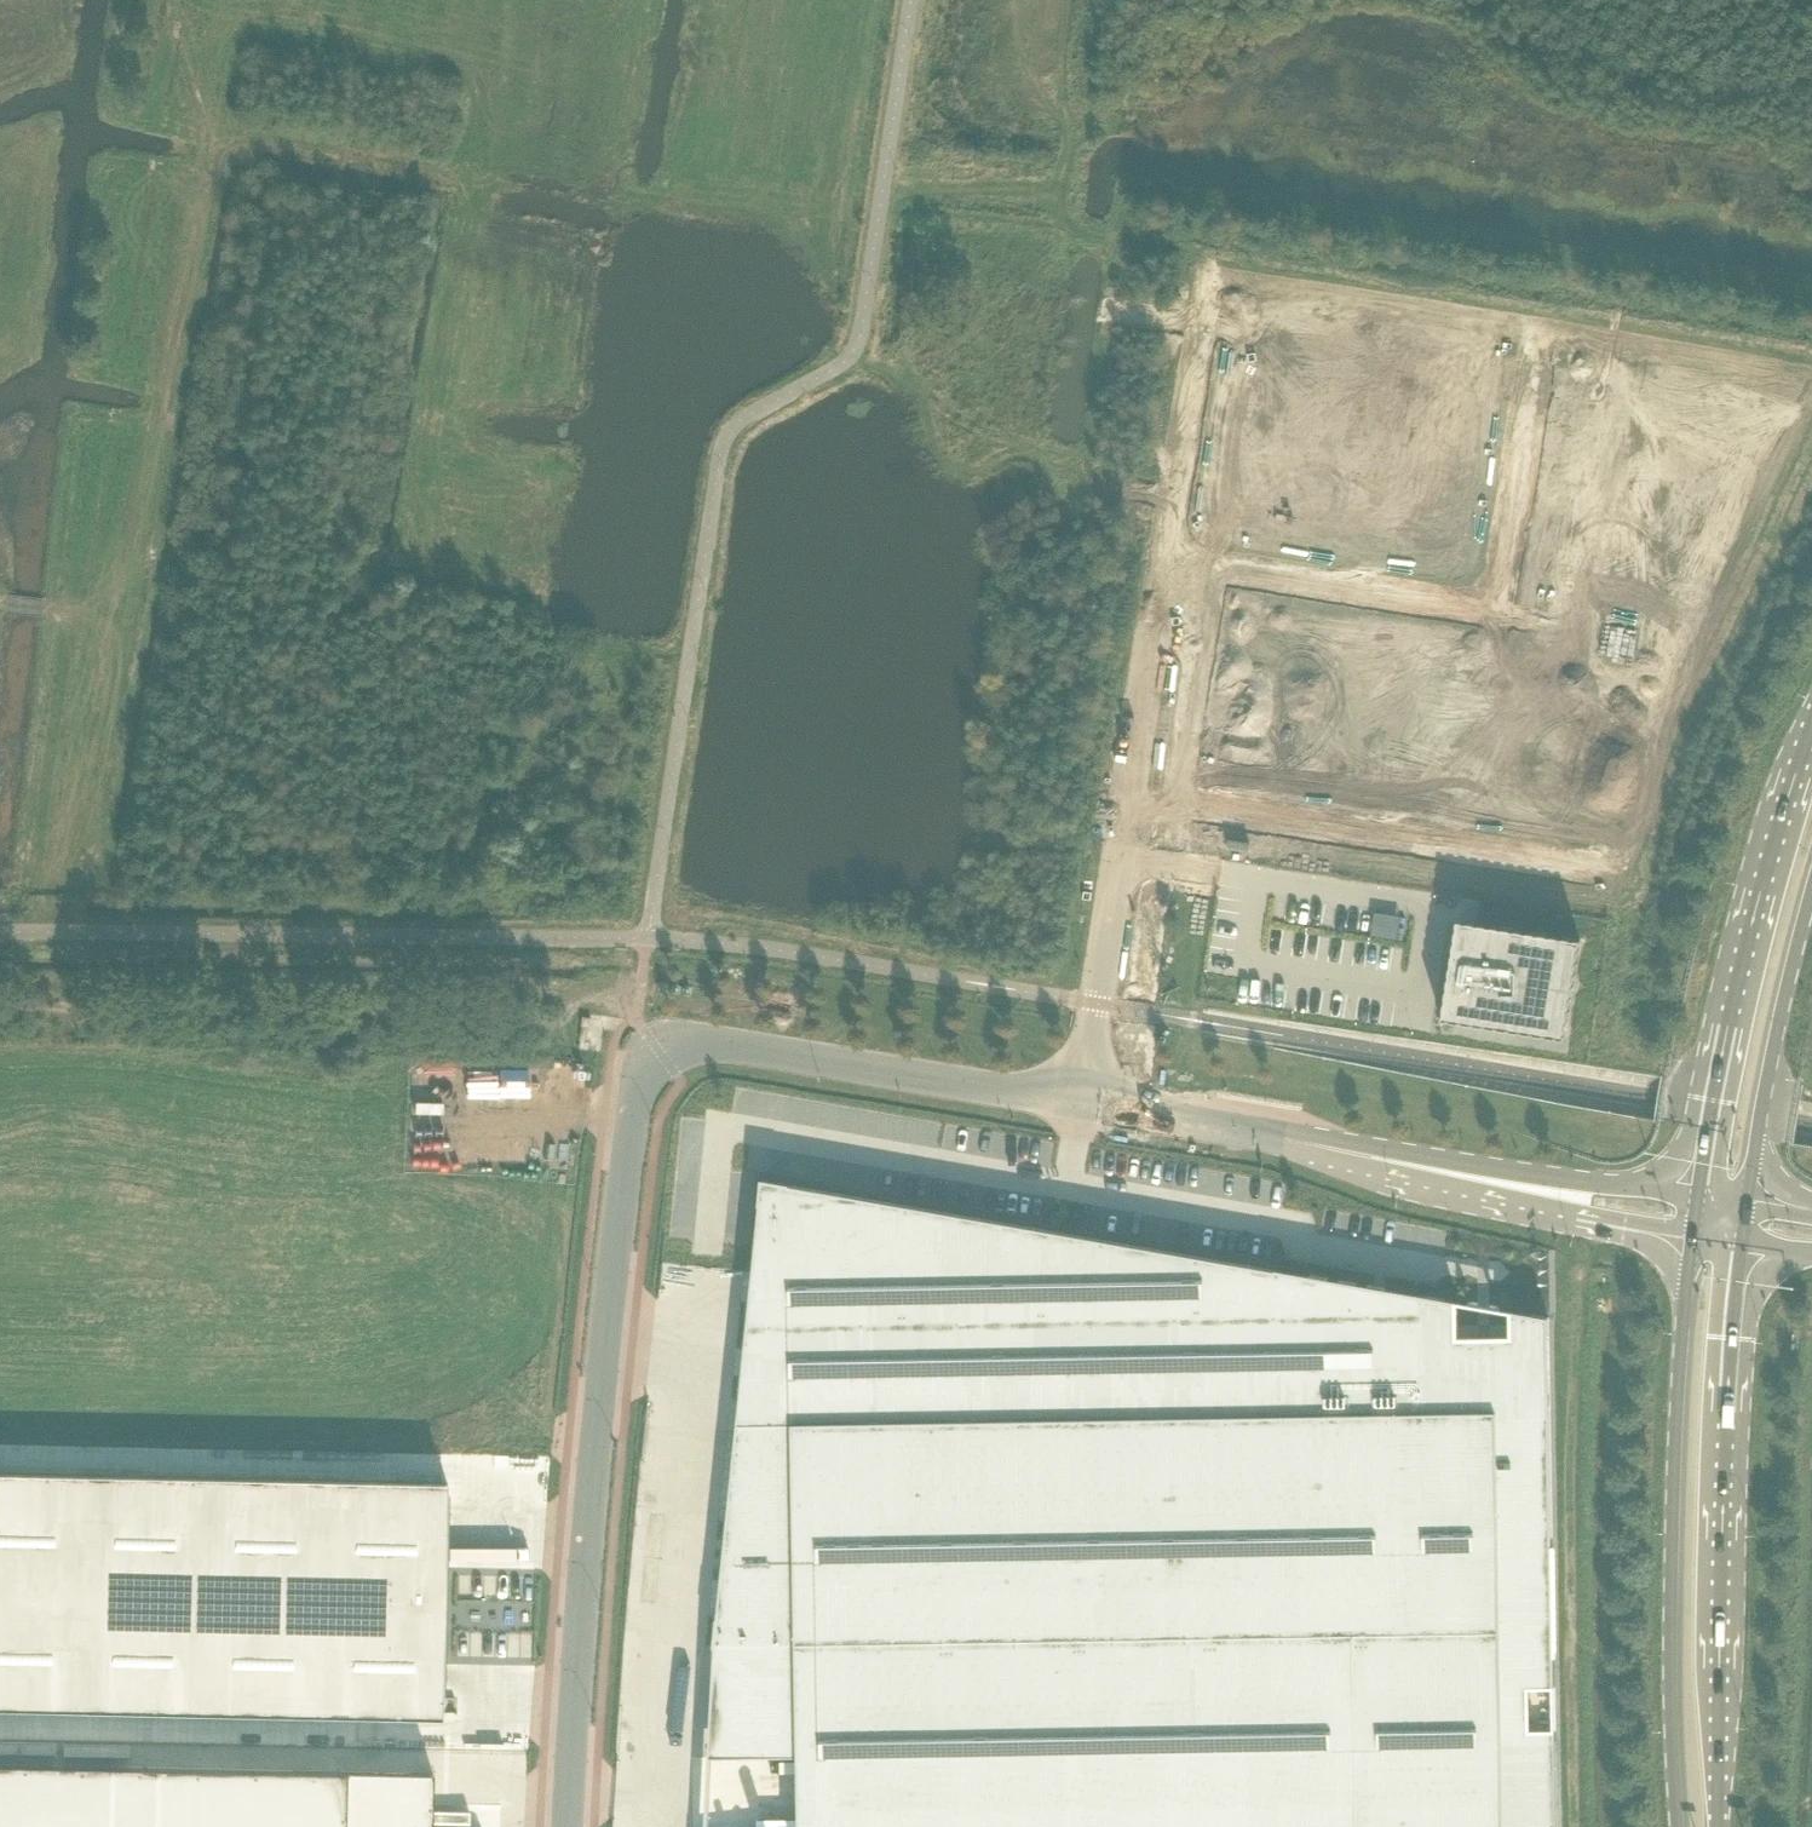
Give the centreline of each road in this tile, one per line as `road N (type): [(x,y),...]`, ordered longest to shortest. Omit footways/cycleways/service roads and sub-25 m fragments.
road 1 (unclassified): [(658,1051),(687,1036),(712,1038),(1510,1189)]
road 2 (unclassified): [(658,1051),(635,1090),(570,1826)]
road 3 (primary): [(1693,1240),(1675,1577),(1679,1826)]
road 4 (primary): [(1717,1826),(1721,1557),(1745,1245)]
road 5 (primary): [(1811,724),(1758,895),(1701,1194)]
road 6 (primary): [(1750,1201),(1764,1090),(1811,892)]
road 7 (unclassified): [(1701,1194),(1602,1182),(1510,1189)]
road 8 (unclassified): [(1510,1189),(1623,1229),(1693,1240)]

